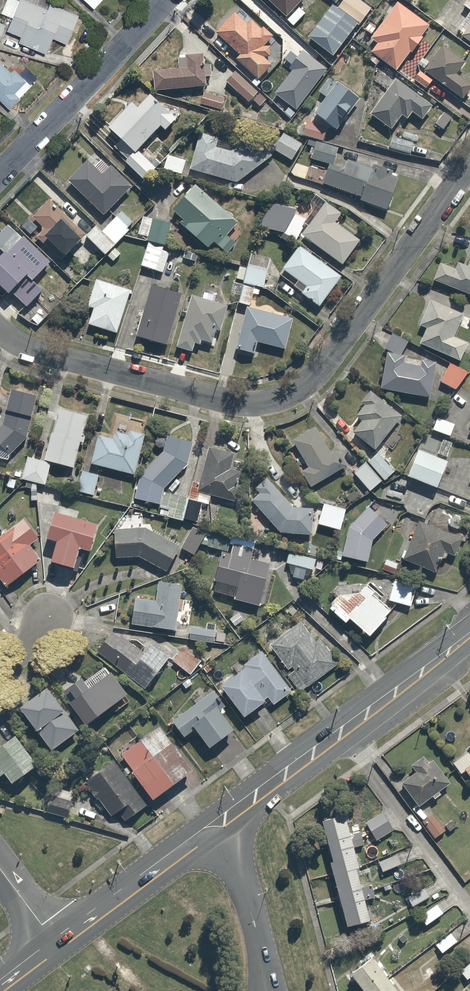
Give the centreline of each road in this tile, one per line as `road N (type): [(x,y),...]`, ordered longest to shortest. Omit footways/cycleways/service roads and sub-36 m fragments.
road 1 (residential): [(0,330),(33,350),(217,400),(282,397),(319,371),(469,164)]
road 2 (secondary): [(209,832),(469,634)]
road 3 (residential): [(0,174),(170,0)]
road 4 (secondary): [(55,945),(209,832)]
road 5 (secondary): [(209,832),(234,864),(263,971)]

